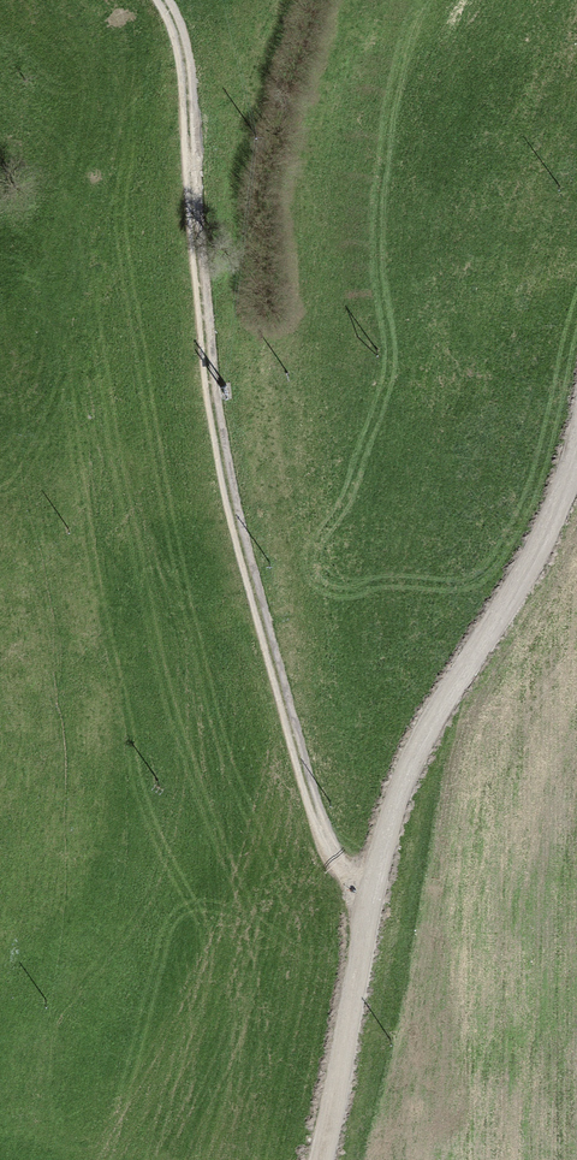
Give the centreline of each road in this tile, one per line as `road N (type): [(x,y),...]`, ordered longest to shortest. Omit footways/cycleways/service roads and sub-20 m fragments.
road 1 (track): [(157,0),(177,21),(216,449),(322,850),(369,903)]
road 2 (unclassified): [(310,1159),(369,903),(412,763),(452,687),(524,591),(563,512),(576,461)]

